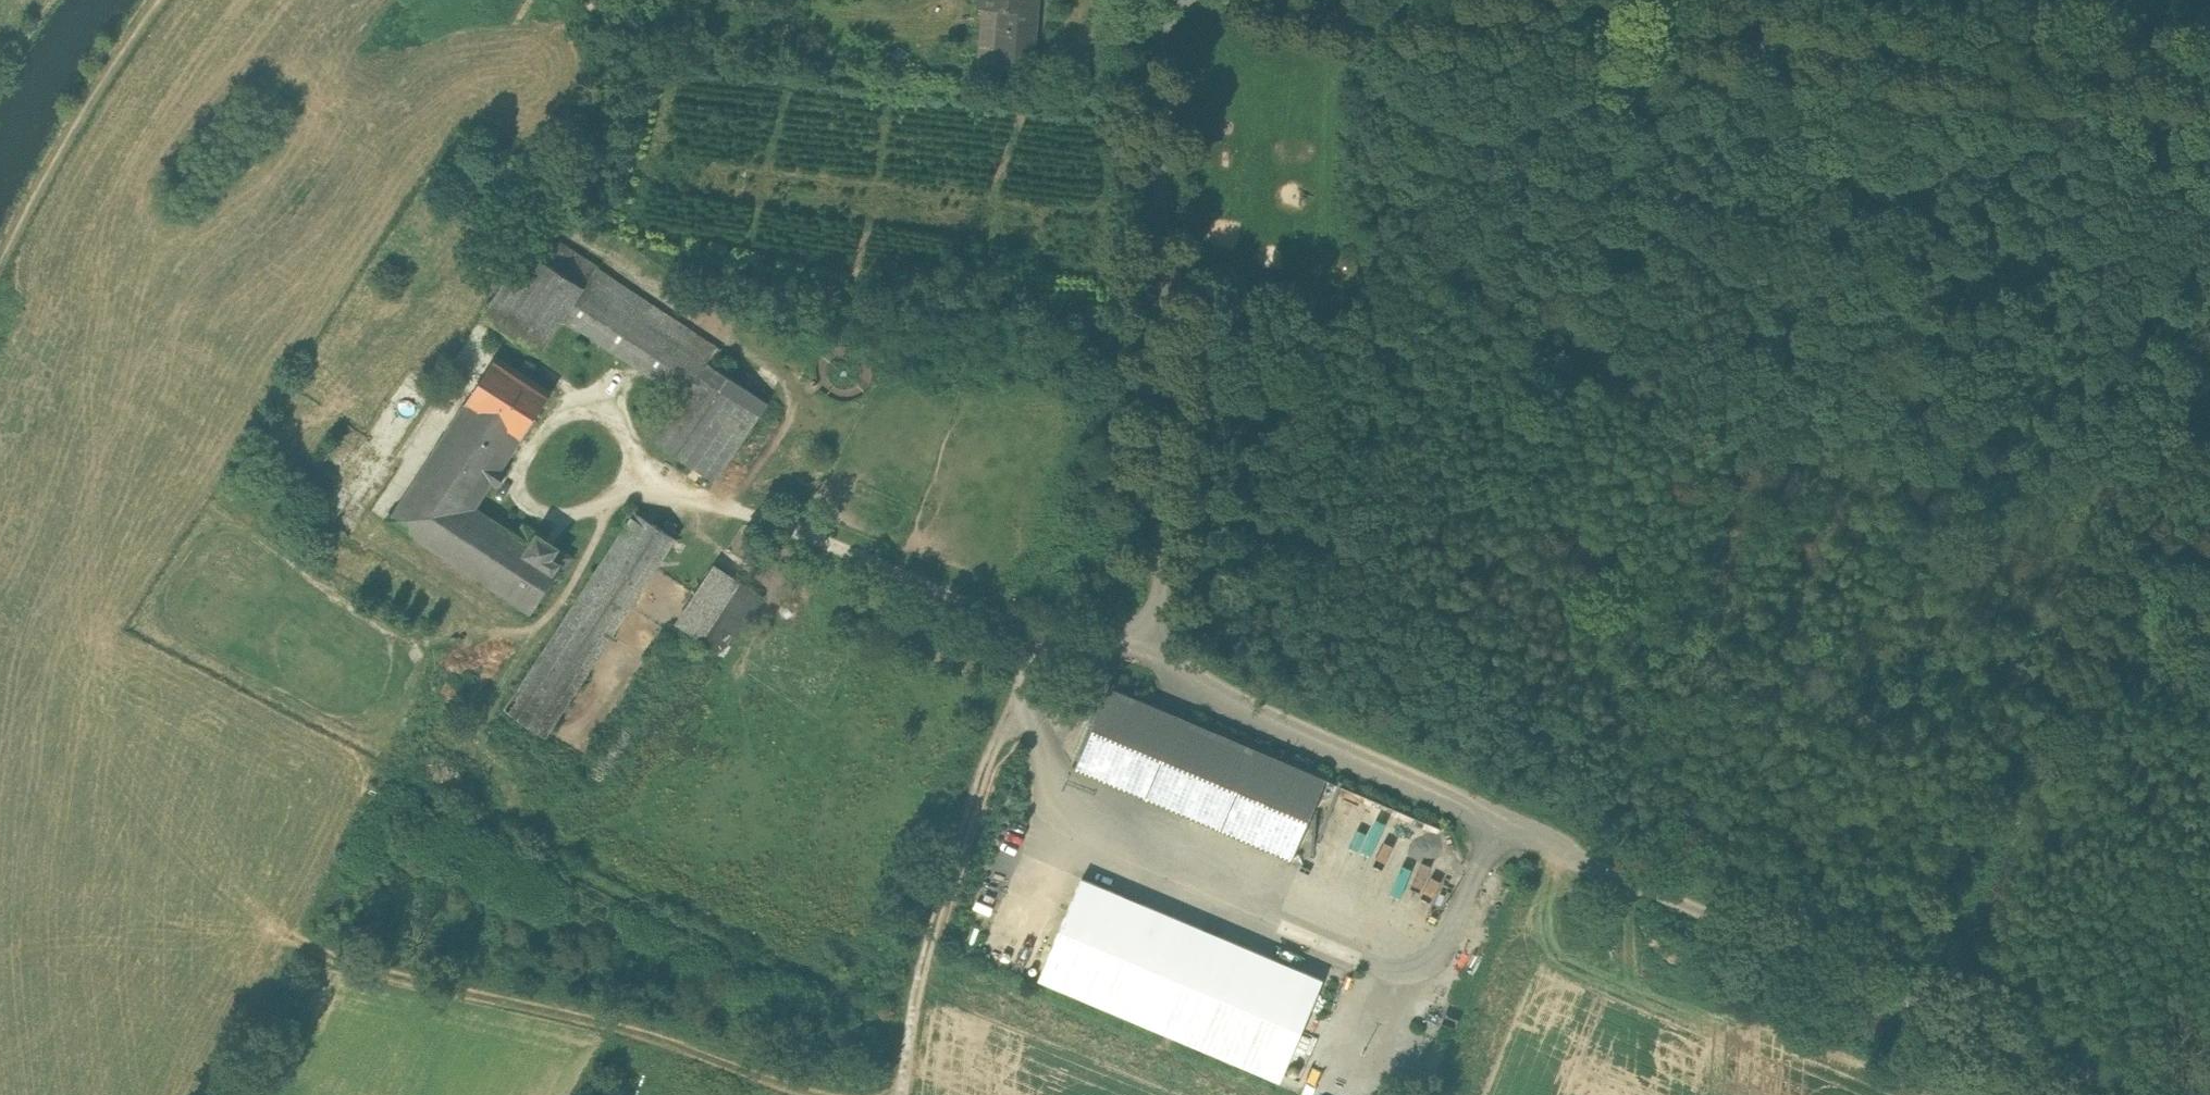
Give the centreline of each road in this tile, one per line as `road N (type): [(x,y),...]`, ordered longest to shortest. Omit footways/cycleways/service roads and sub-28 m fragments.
road 1 (track): [(903,1094),(939,916),(1039,637),(1163,680),(2133,1094)]
road 2 (unclassified): [(2209,76),(1297,0)]
road 3 (track): [(1039,637),(696,488),(645,456),(619,419),(594,408),(567,412),(541,434),(521,483),(528,502),(567,515),(626,486)]
road 4 (unclassified): [(1157,0),(1163,680)]

